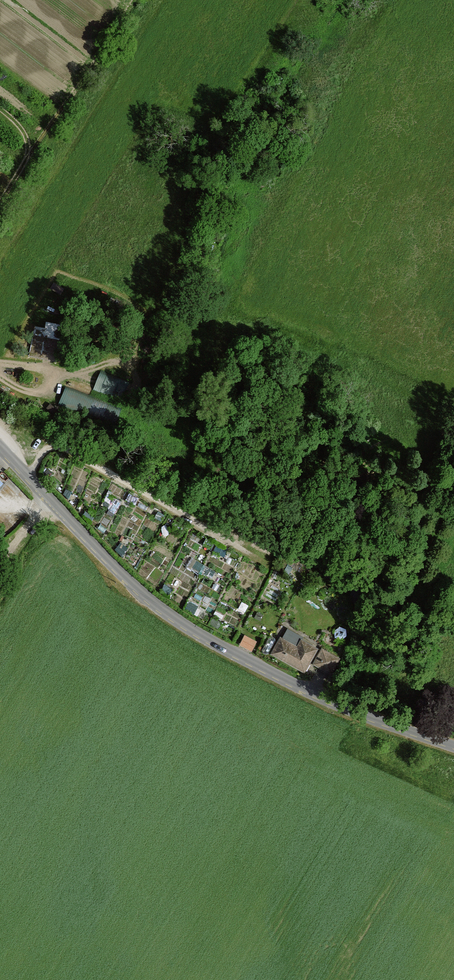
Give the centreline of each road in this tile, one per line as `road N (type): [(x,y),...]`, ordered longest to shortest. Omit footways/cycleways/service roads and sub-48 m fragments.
road 1 (track): [(0,362),(65,374),(122,359),(153,308),(276,338),(351,371),(409,425),(442,491),(408,596)]
road 2 (unclassified): [(0,447),(126,578),(183,624),(324,697),(453,746)]
road 3 (track): [(29,478),(44,451),(65,448),(249,553)]
road 4 (track): [(0,204),(124,0)]

